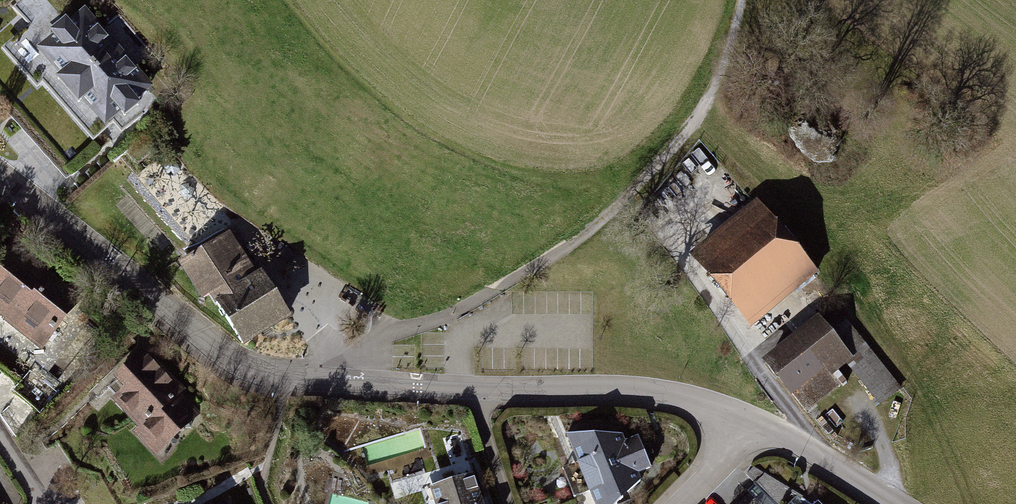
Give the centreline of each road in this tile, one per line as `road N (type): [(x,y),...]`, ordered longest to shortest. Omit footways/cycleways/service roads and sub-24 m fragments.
road 1 (residential): [(739,415),(630,391),(264,373),(210,344),(0,172)]
road 2 (track): [(291,378),(324,355),(447,316),(559,252),(614,208),(686,131),(725,65),(741,0)]
road 3 (residential): [(739,415),(898,503)]

